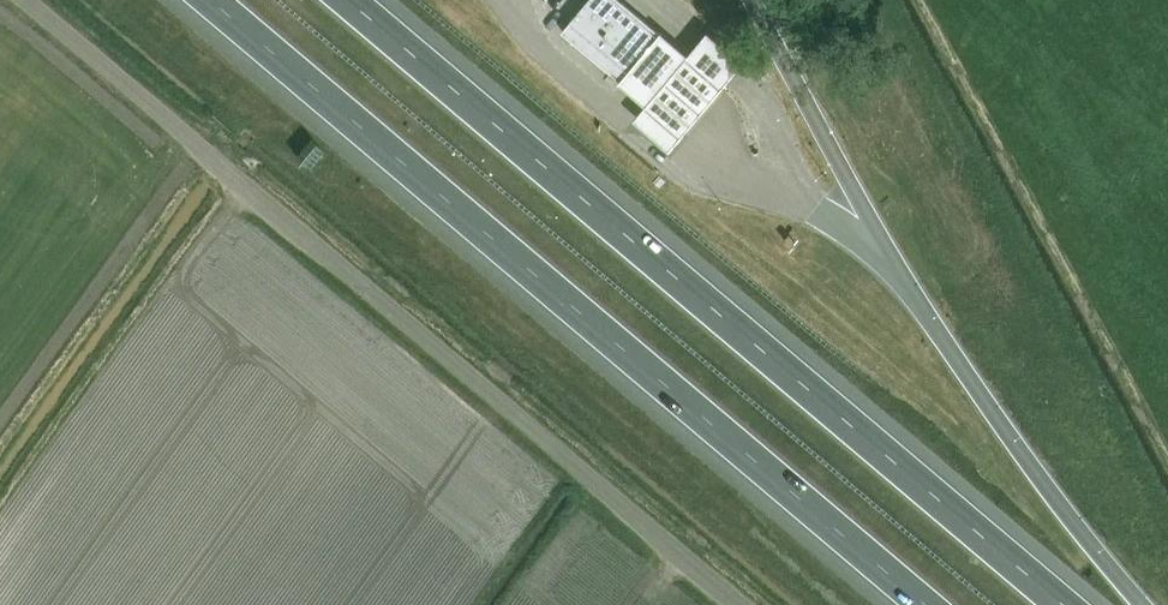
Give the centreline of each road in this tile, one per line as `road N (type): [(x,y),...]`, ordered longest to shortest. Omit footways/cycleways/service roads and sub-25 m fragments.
road 1 (motorway): [(196,0),(911,604)]
road 2 (motorway): [(1061,604),(349,0)]
road 3 (unclassified): [(740,604),(34,0)]
road 4 (motorway): [(1142,604),(1044,495),(895,273)]

